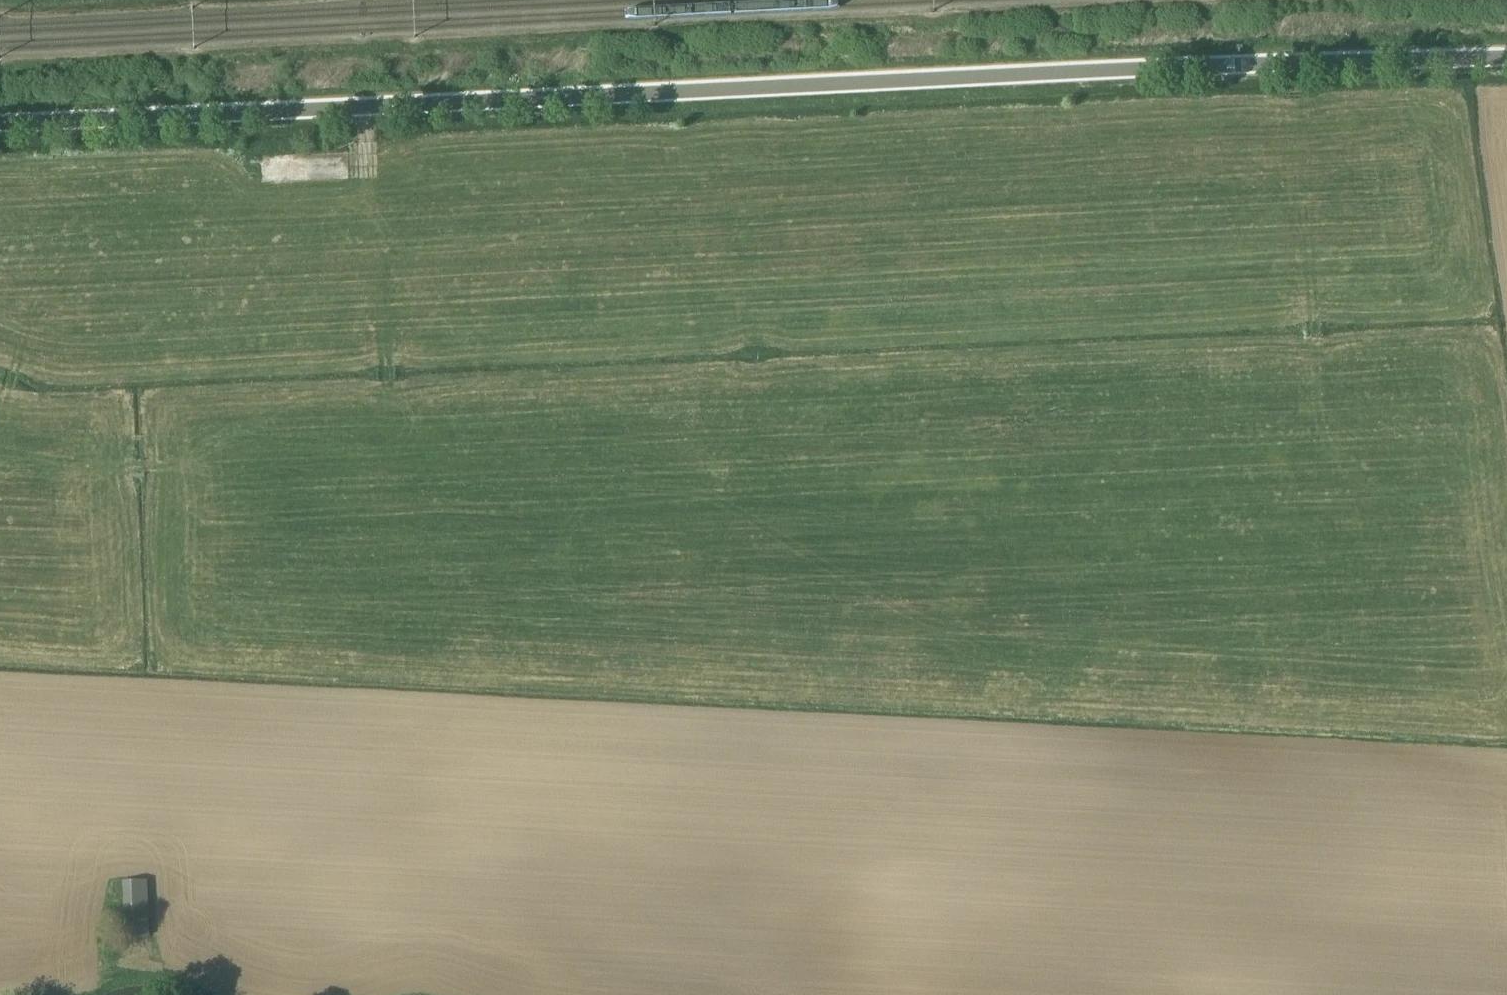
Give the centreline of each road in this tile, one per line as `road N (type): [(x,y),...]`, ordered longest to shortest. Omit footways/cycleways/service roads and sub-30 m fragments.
road 1 (unclassified): [(0,123),(1506,57)]

